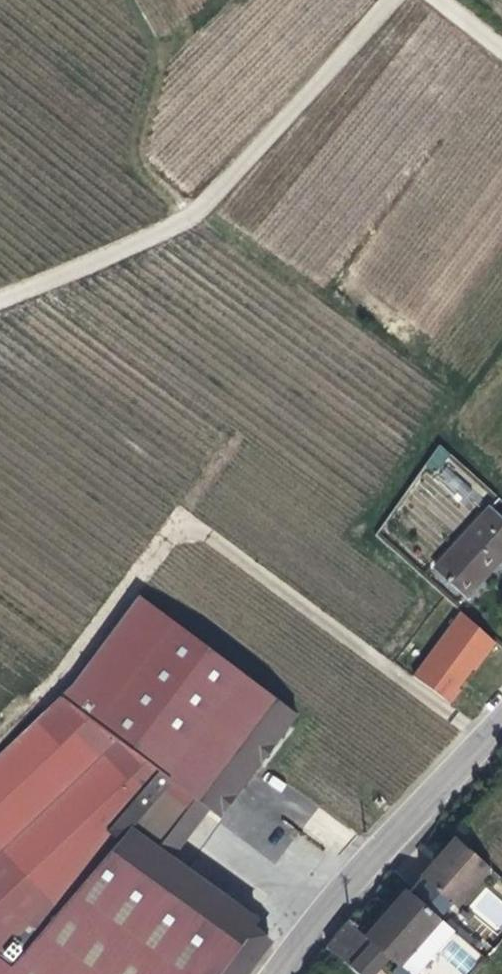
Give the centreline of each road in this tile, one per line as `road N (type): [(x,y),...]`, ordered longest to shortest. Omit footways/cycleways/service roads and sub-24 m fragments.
road 1 (track): [(0,291),(202,214),(393,0)]
road 2 (tertiary): [(294,973),(501,726)]

